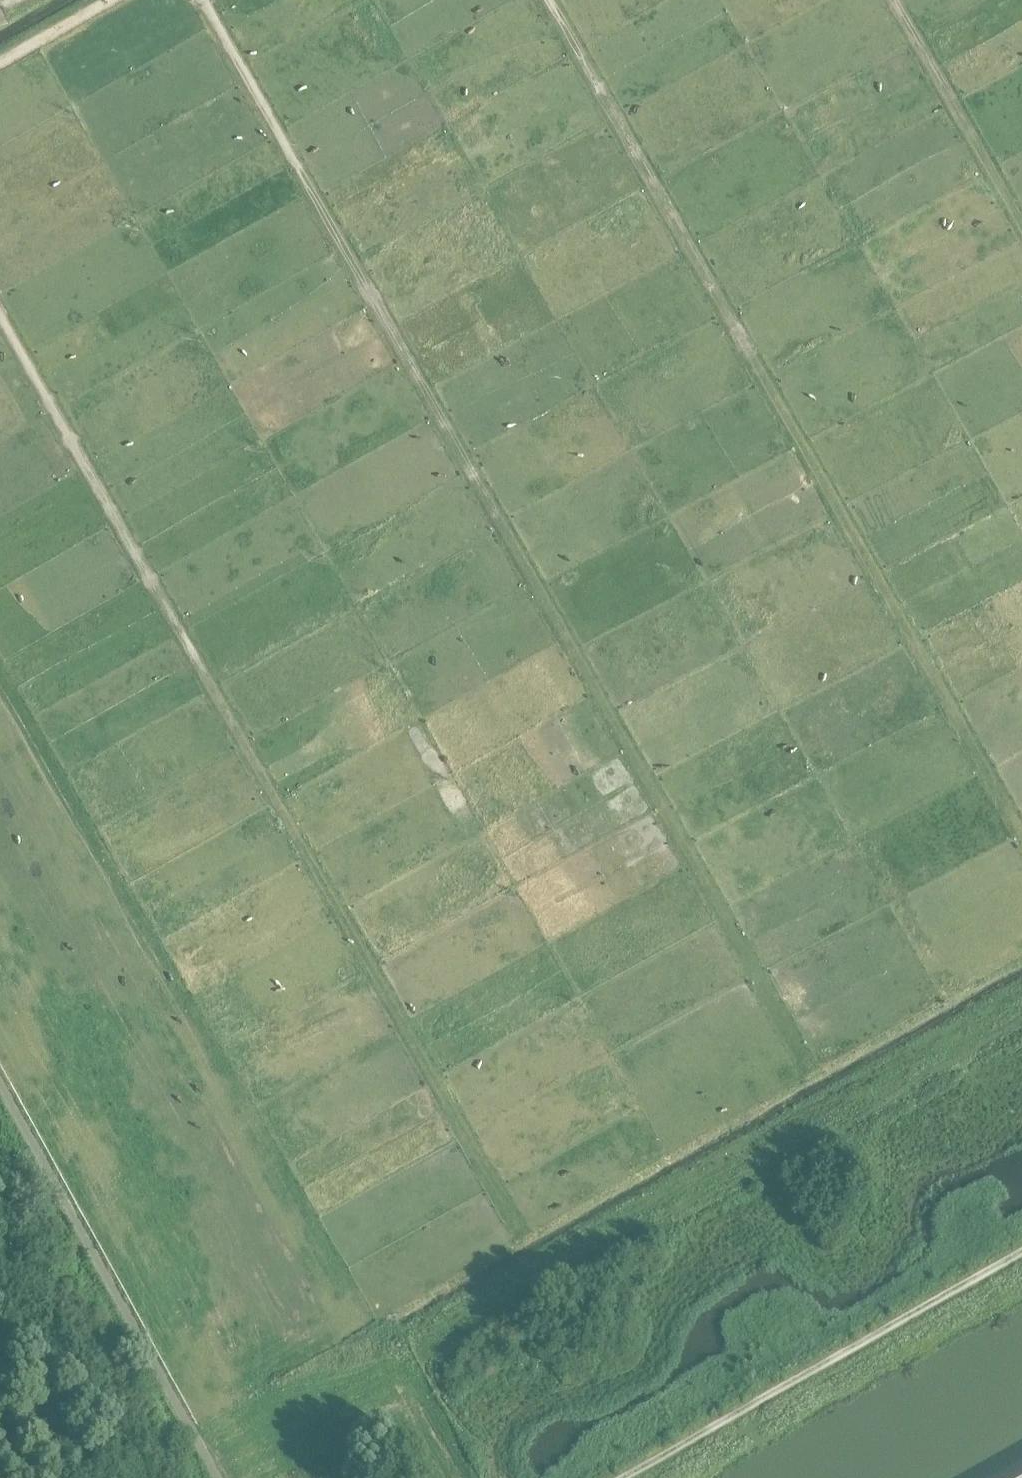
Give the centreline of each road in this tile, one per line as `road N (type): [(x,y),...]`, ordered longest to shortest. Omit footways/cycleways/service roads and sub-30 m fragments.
road 1 (track): [(807,1060),(202,0)]
road 2 (track): [(487,1174),(0,311)]
road 3 (track): [(1021,835),(548,0)]
road 4 (track): [(1021,225),(895,0)]
road 5 (track): [(0,65),(116,0)]

